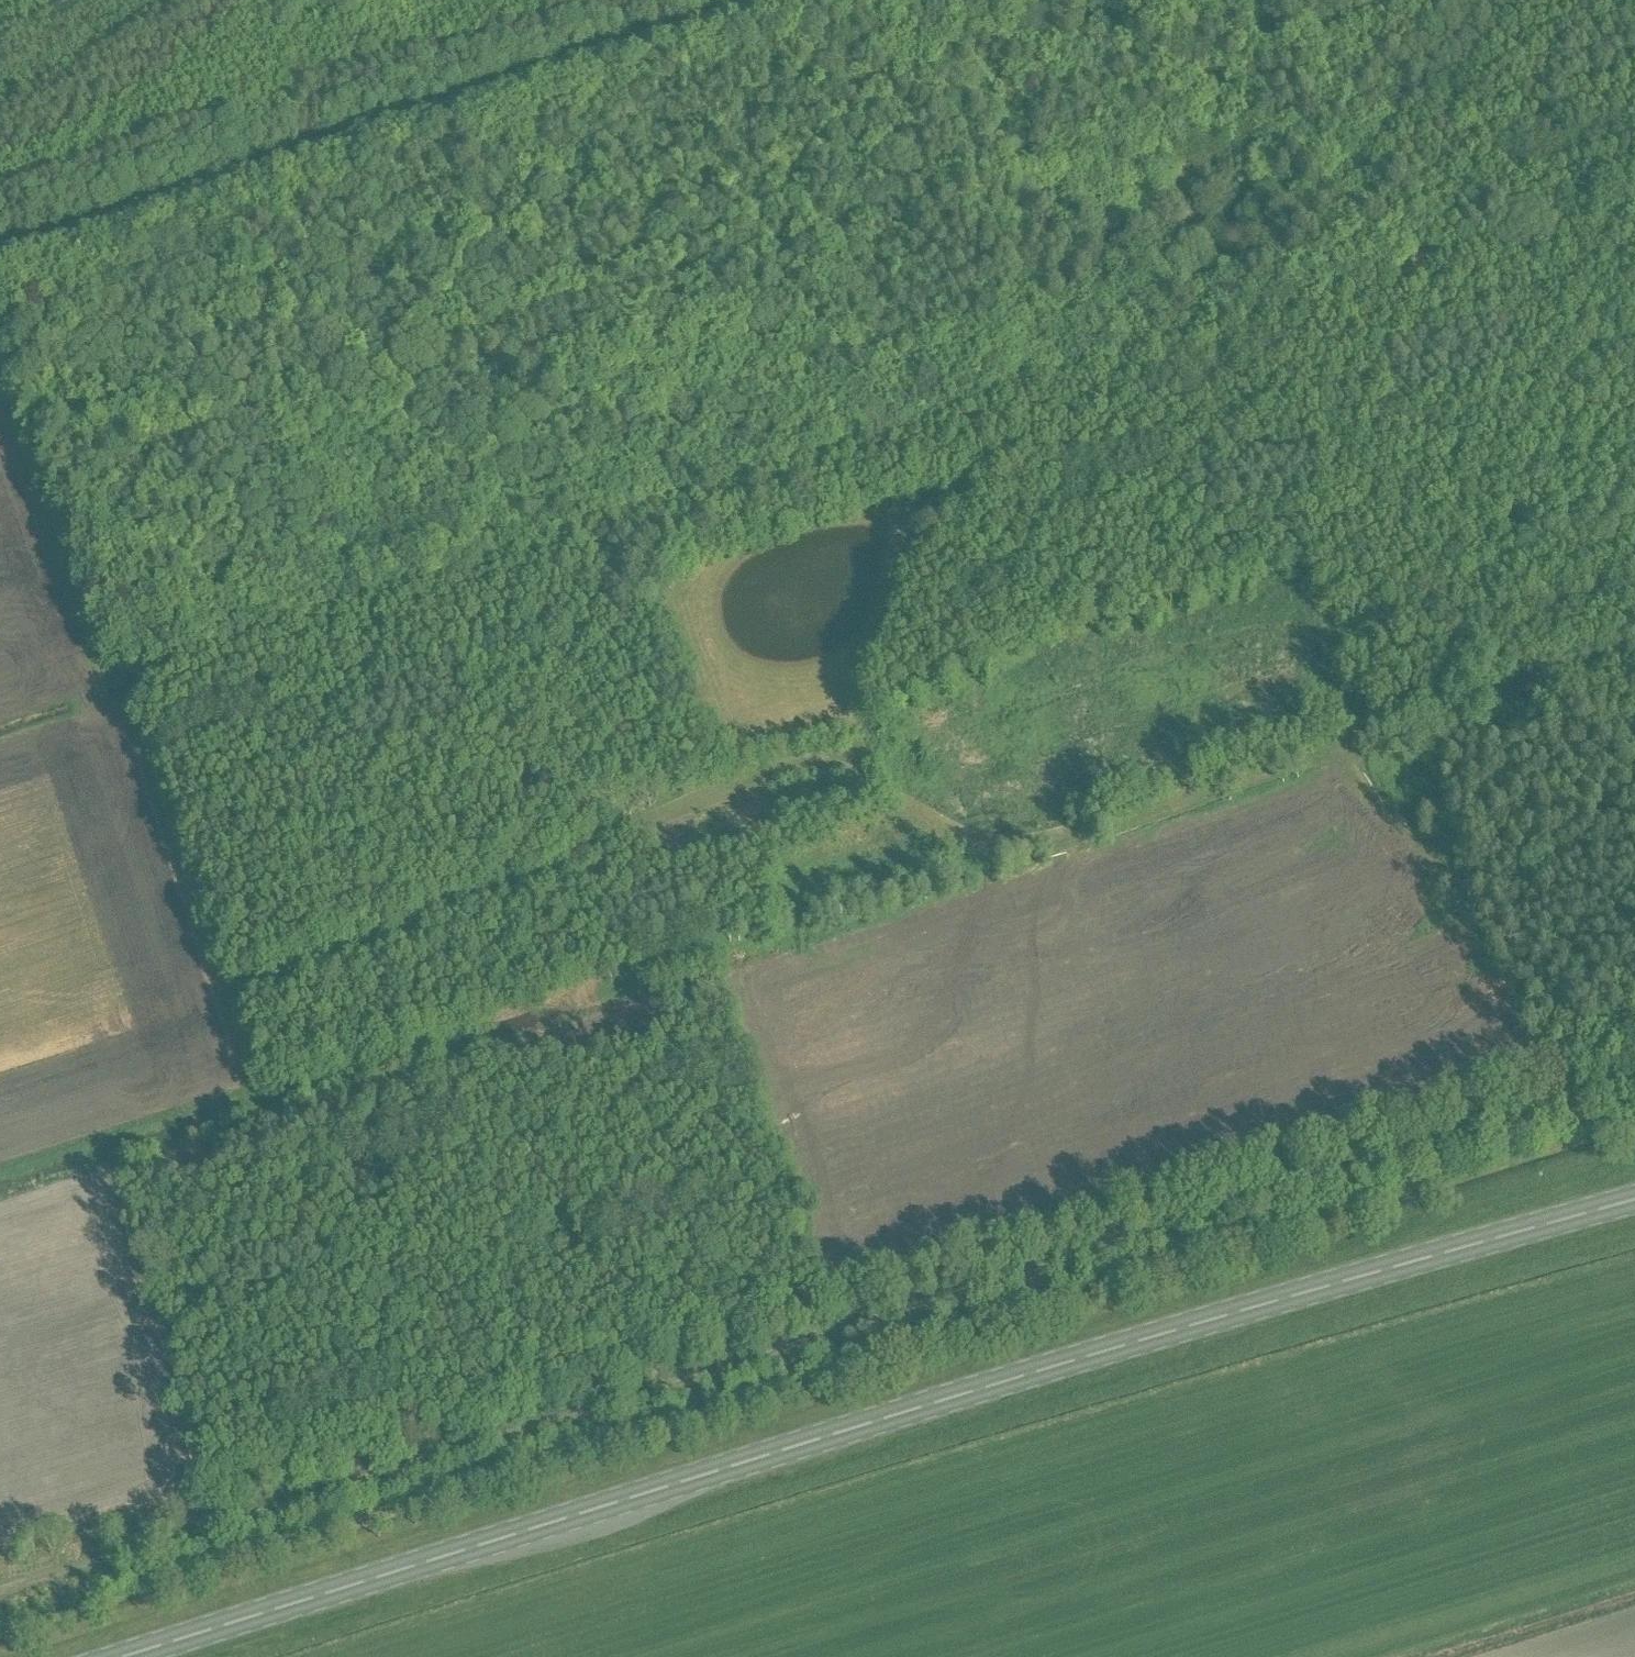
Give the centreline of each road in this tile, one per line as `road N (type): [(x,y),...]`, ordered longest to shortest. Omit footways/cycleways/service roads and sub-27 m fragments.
road 1 (track): [(0,1594),(1634,1085)]
road 2 (primary): [(133,1656),(1441,1254),(1634,1203)]

